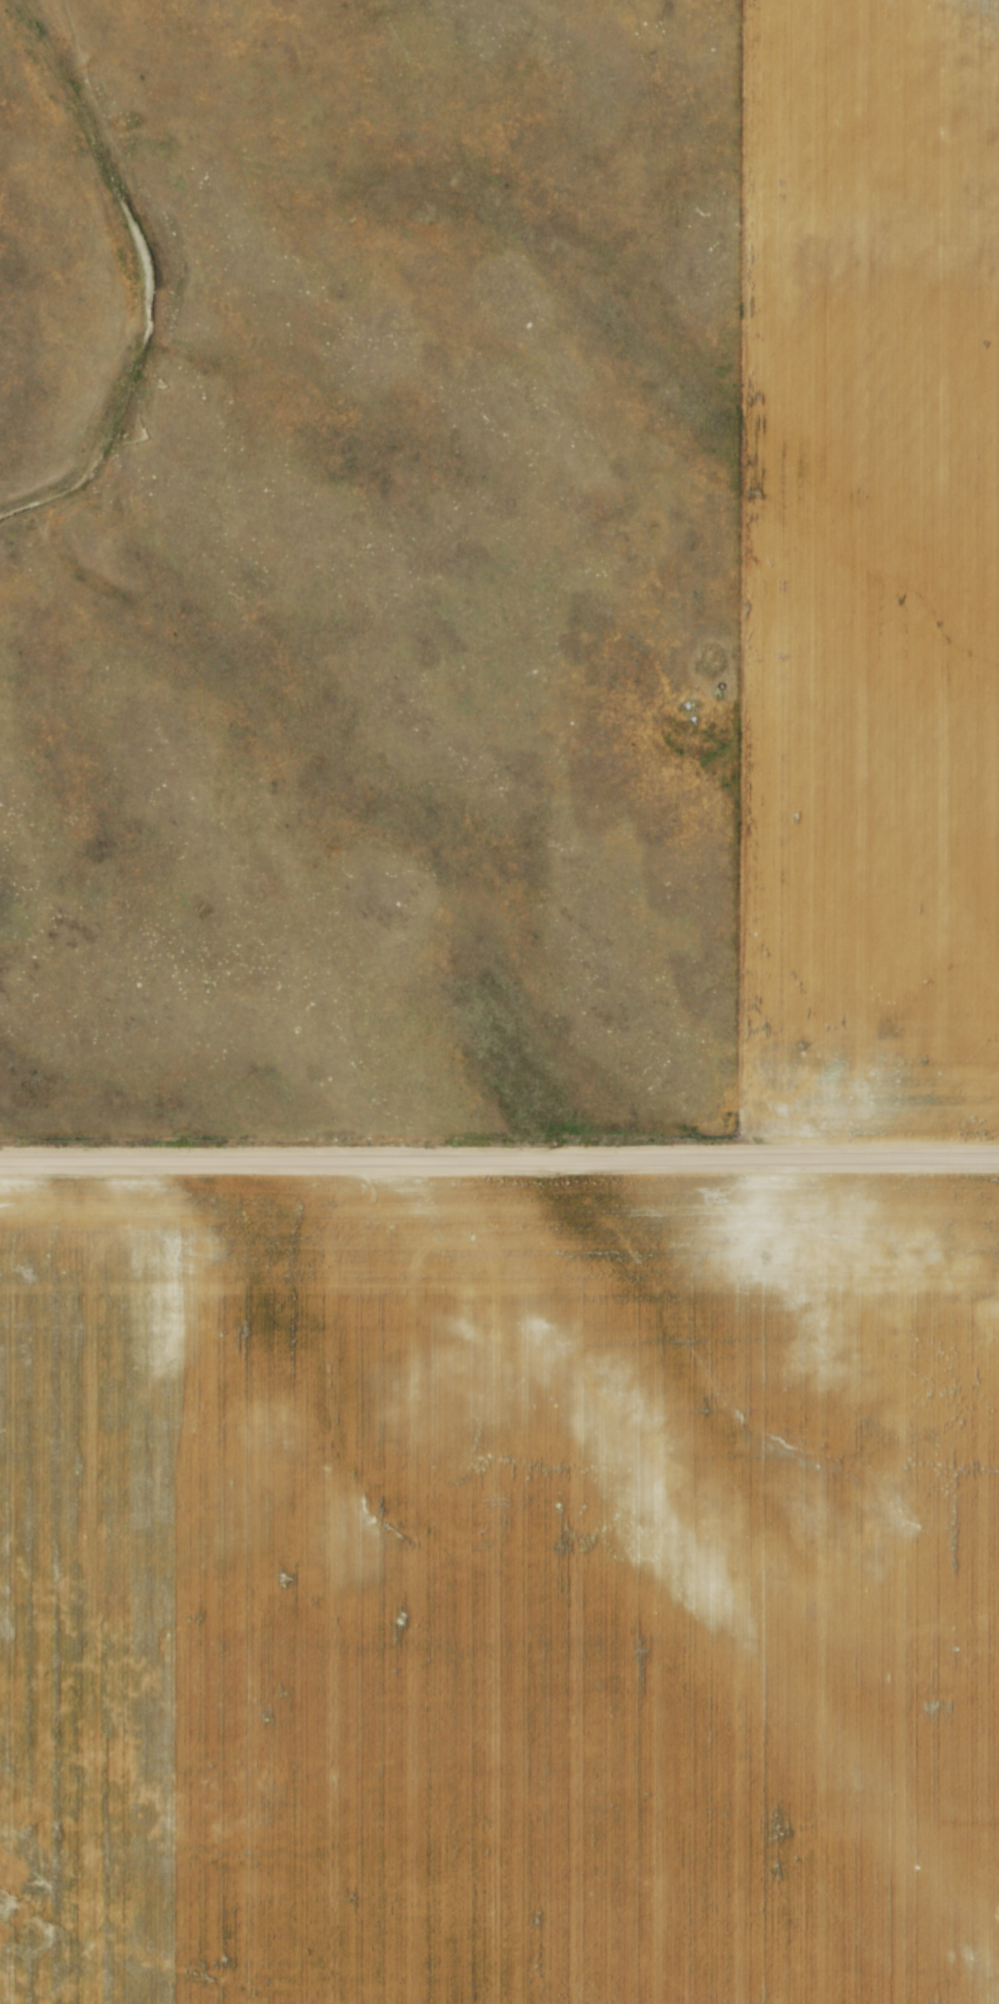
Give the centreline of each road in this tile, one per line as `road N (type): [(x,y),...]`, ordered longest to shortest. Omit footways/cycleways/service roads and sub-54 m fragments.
road 1 (residential): [(998,1167),(0,1168)]

